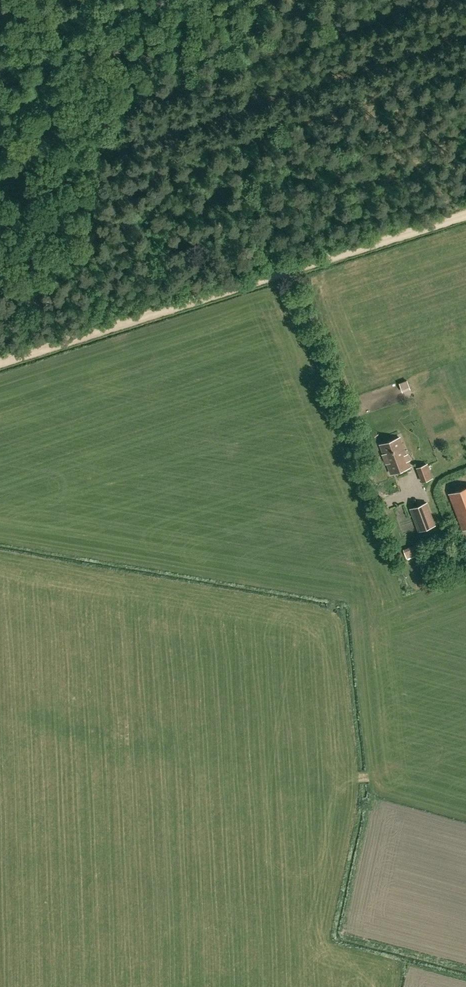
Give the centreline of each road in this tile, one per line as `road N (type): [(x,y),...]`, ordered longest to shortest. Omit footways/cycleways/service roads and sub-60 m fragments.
road 1 (track): [(0,363),(465,214)]

